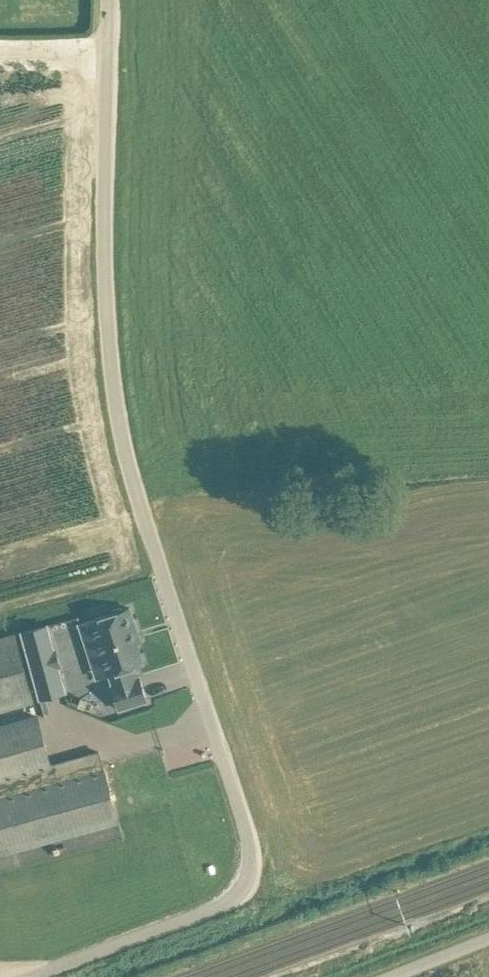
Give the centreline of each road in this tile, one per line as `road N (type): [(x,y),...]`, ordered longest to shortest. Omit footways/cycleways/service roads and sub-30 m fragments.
road 1 (unclassified): [(25,976),(234,895),(254,868),(251,828),(128,436),(109,343),(113,0)]

